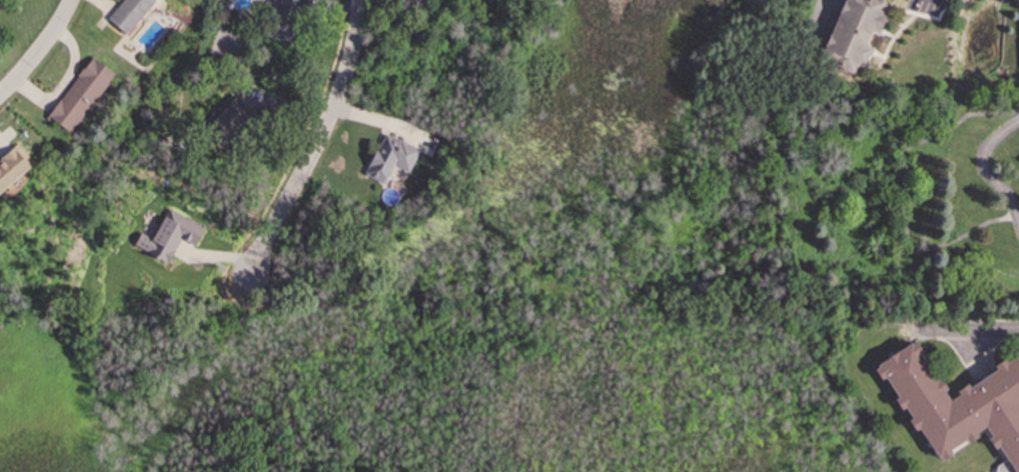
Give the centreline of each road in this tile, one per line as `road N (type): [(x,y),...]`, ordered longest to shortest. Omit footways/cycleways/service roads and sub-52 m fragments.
road 1 (residential): [(249,267),(334,104),(358,0)]

